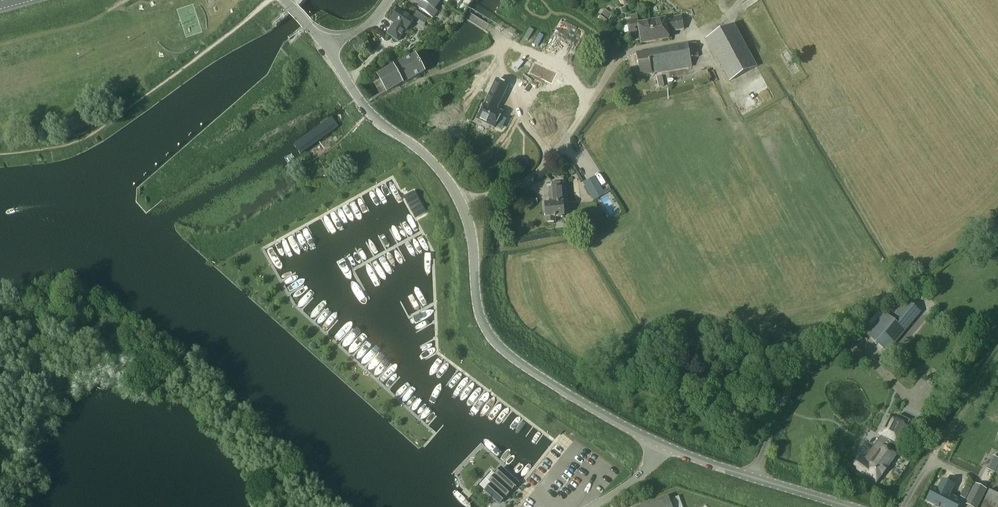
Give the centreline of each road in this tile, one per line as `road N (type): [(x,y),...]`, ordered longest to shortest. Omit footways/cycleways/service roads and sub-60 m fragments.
road 1 (tertiary): [(845,506),(665,448),(509,358),(479,321),(460,202)]
road 2 (unclassified): [(460,202),(537,173),(622,54),(616,16),(591,0)]
road 3 (tertiary): [(460,202),(431,162),(366,111),(325,46)]
road 4 (track): [(467,16),(492,31),(498,47),(377,100)]
road 5 (track): [(498,47),(518,111),(552,155)]

